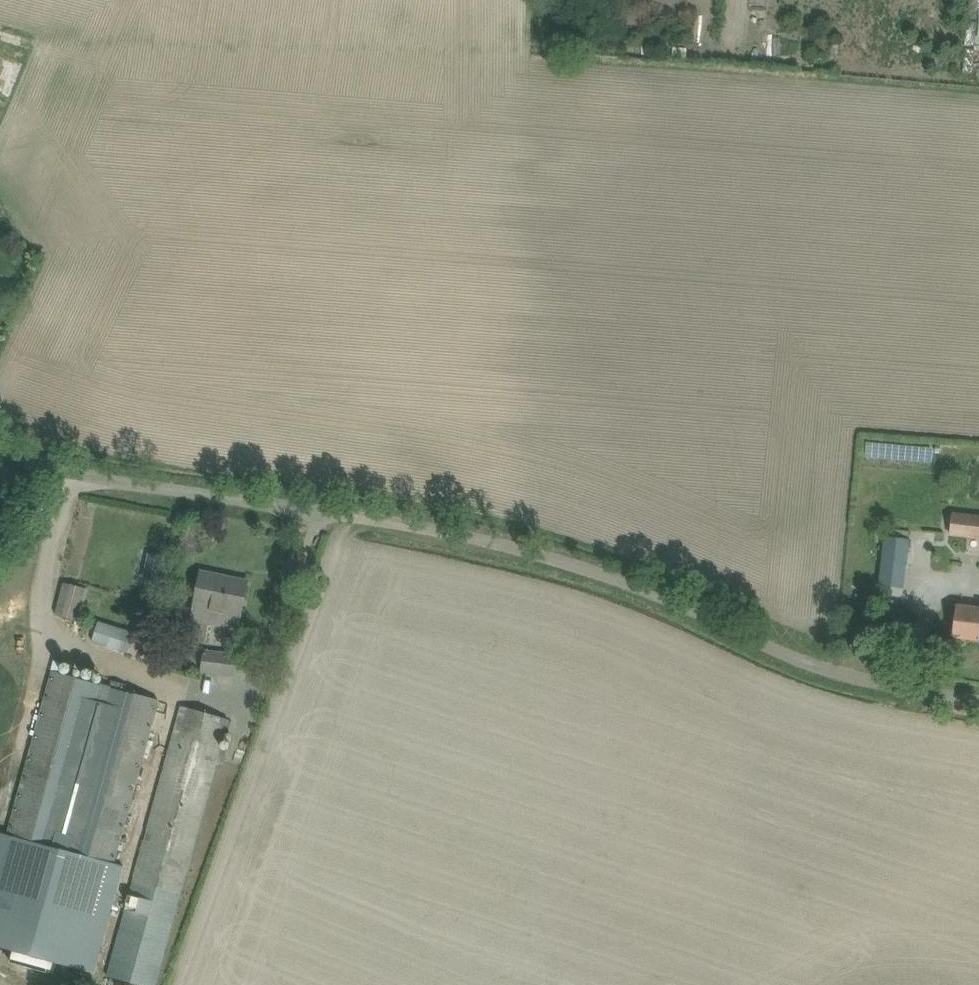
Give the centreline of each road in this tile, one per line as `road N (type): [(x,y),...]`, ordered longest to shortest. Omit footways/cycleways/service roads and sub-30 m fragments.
road 1 (unclassified): [(978,696),(865,675),(773,645),(617,565),(453,521),(86,470),(0,438)]

